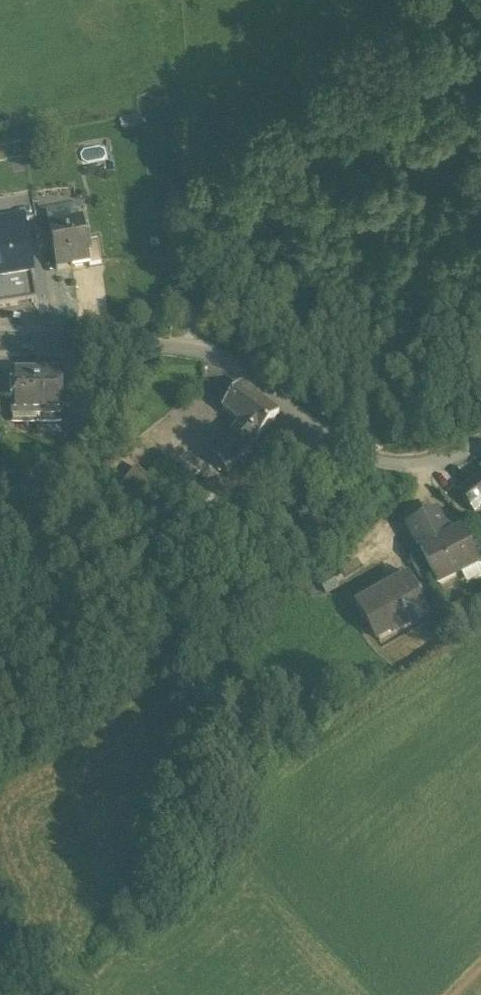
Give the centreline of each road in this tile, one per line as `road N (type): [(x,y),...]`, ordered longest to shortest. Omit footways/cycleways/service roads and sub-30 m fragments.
road 1 (residential): [(0,340),(178,344),(216,353),(345,449),(401,464),(480,441)]

